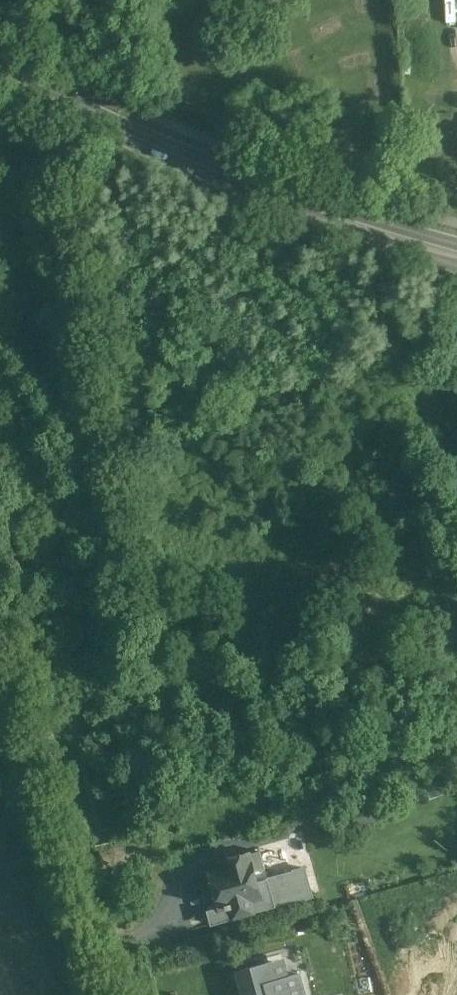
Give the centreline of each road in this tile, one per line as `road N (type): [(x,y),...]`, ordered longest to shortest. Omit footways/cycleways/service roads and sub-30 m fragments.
road 1 (secondary): [(0,74),(258,189),(456,257)]

